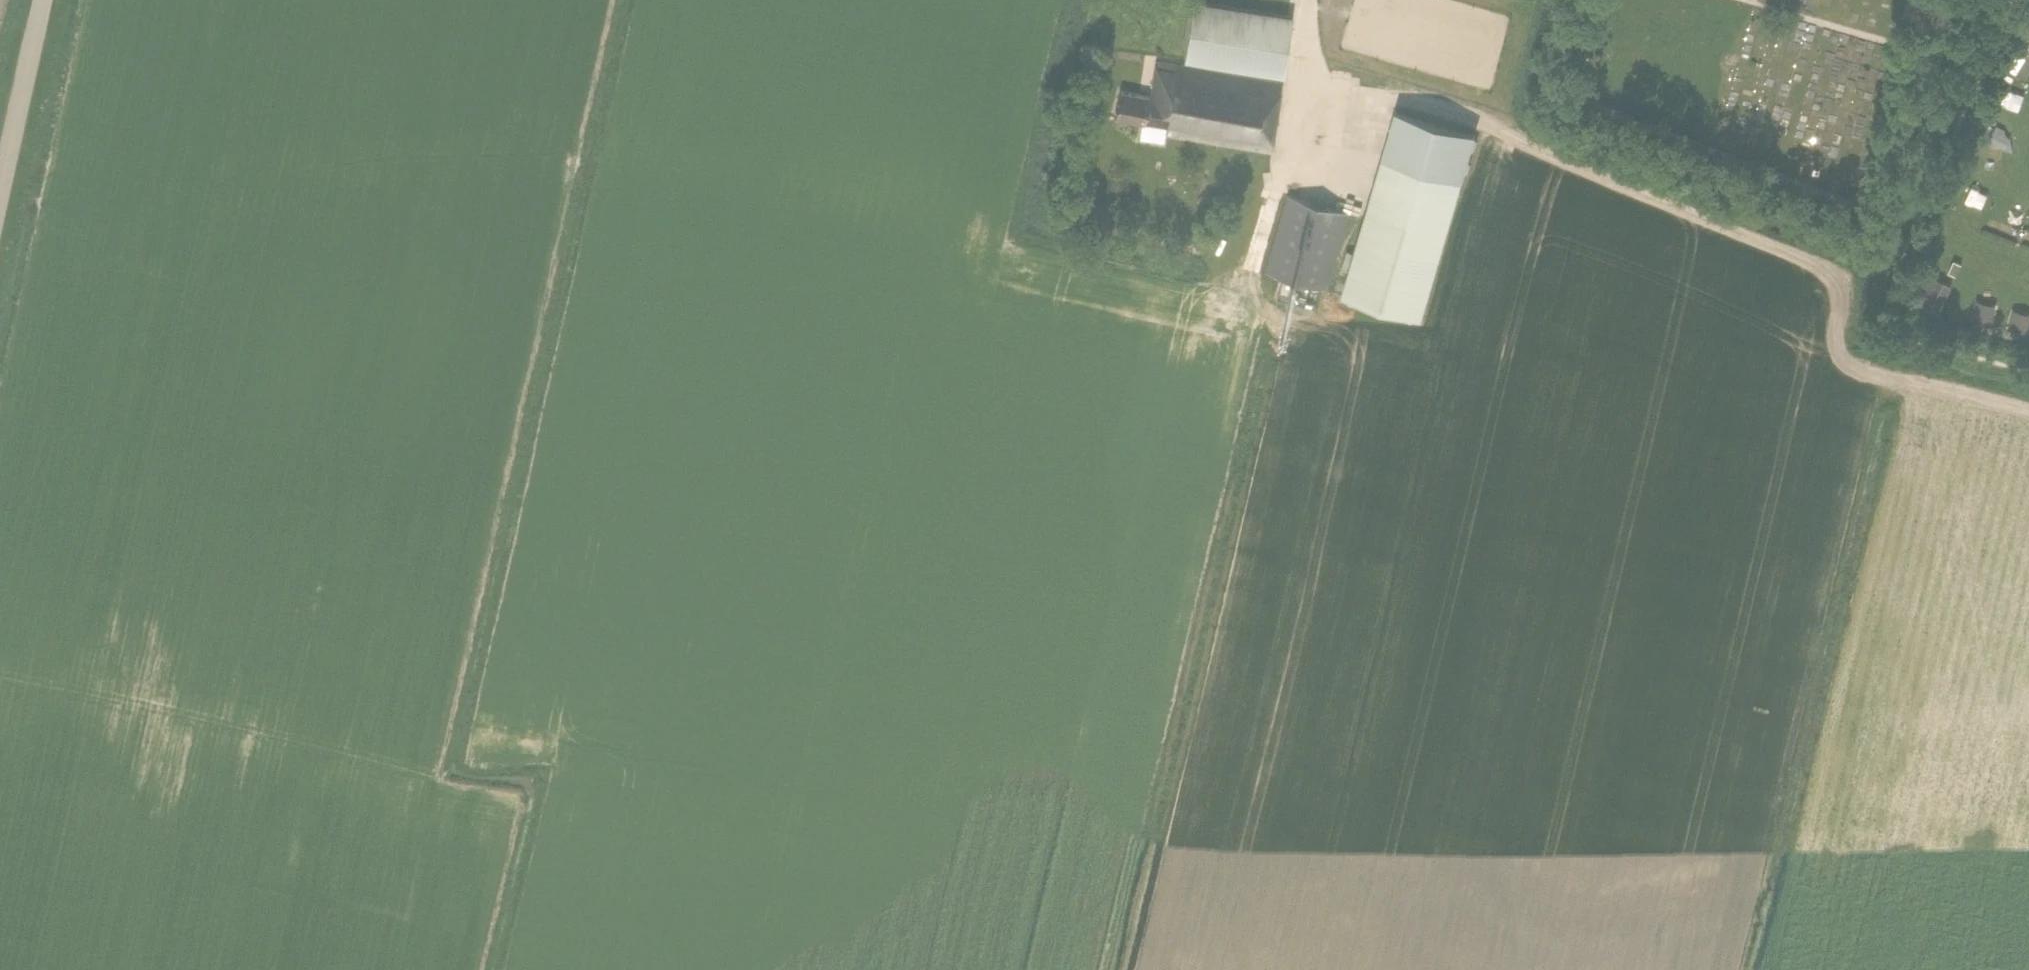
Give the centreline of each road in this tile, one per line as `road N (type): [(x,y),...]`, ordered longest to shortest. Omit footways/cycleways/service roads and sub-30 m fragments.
road 1 (tertiary): [(0,180),(41,0)]

